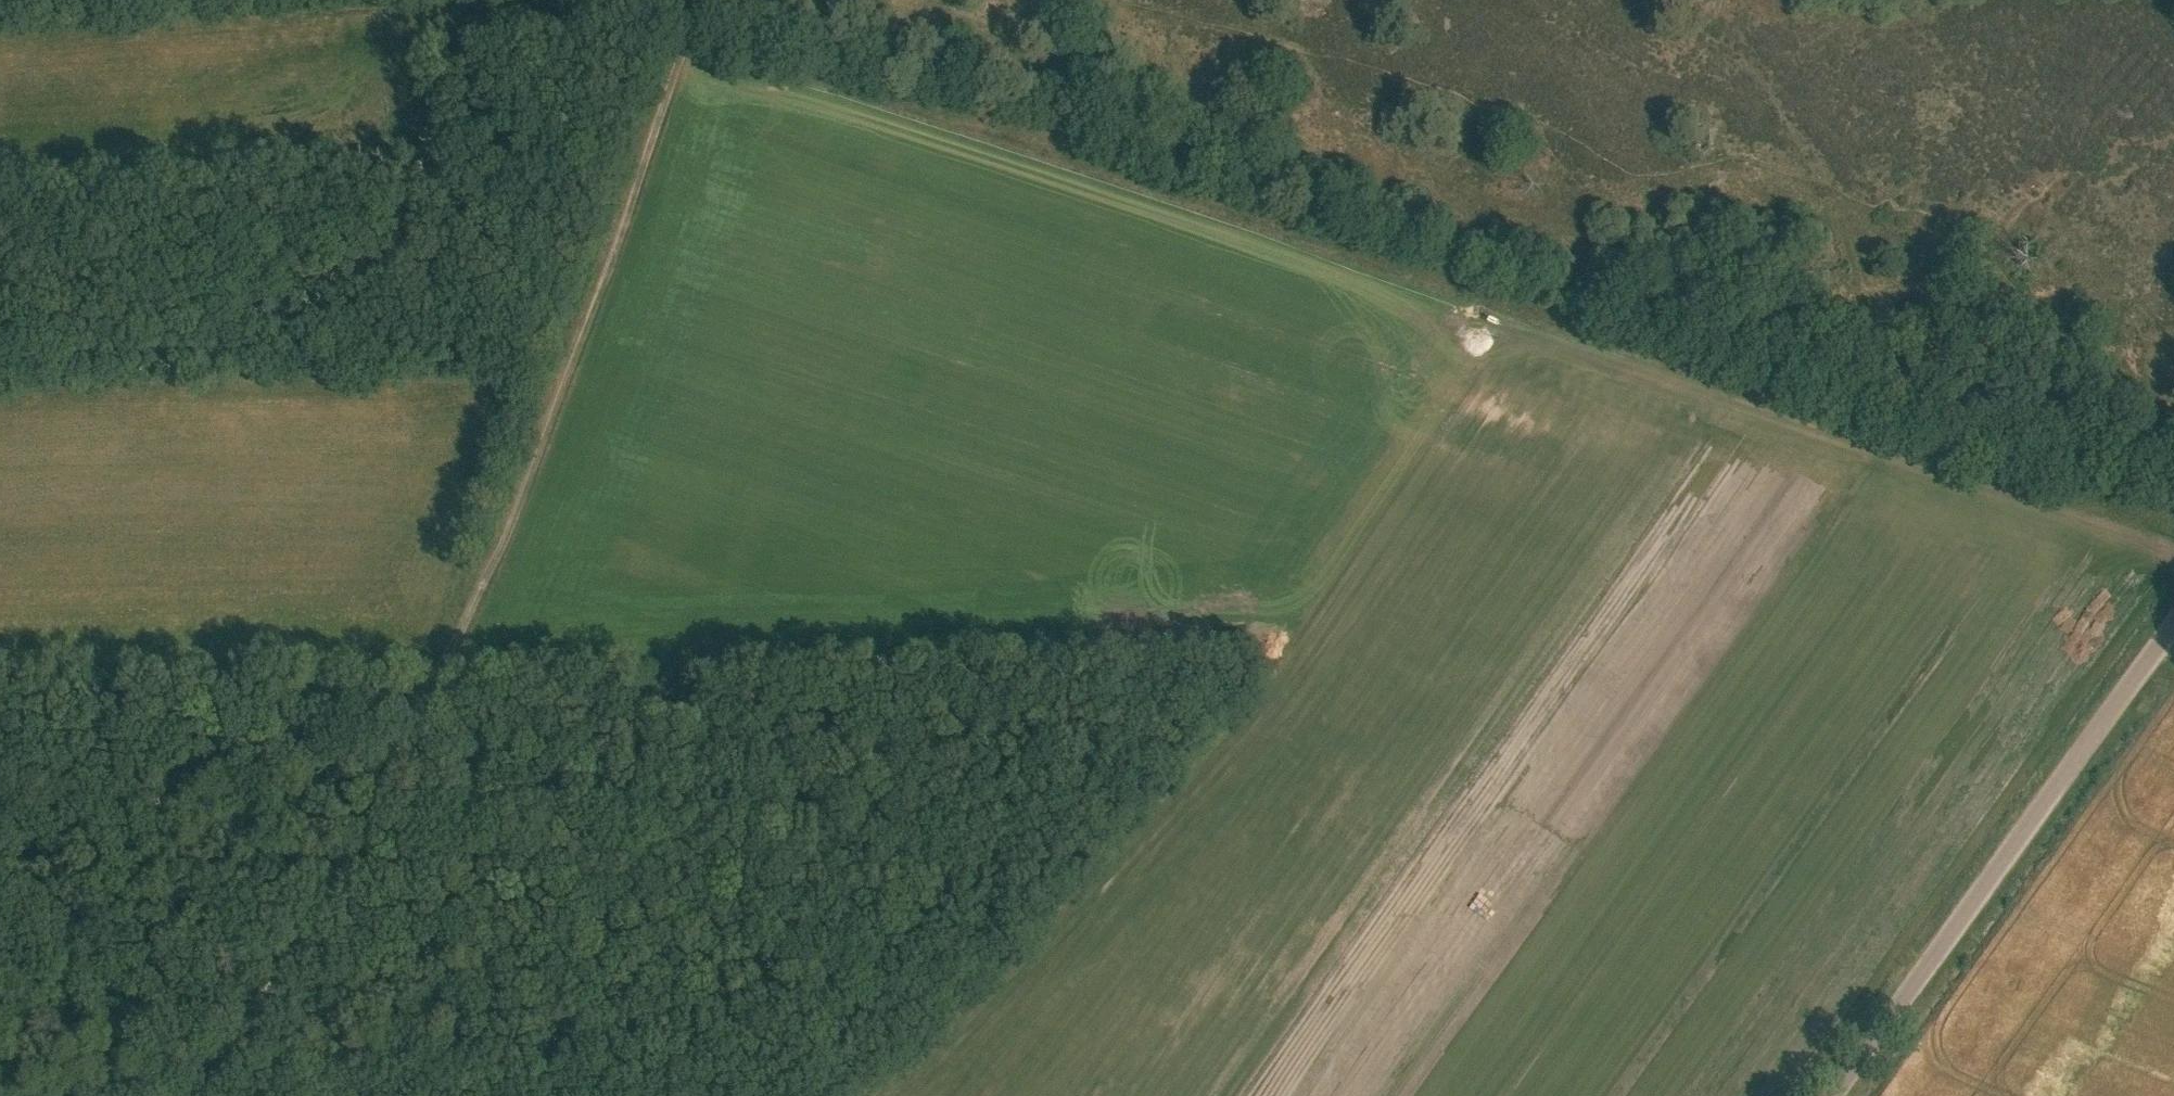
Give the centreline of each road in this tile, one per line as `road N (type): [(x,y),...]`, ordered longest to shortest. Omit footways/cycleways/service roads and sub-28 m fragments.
road 1 (track): [(193,1095),(345,873),(429,697),(699,0)]
road 2 (tertiary): [(2173,620),(1832,1095)]

